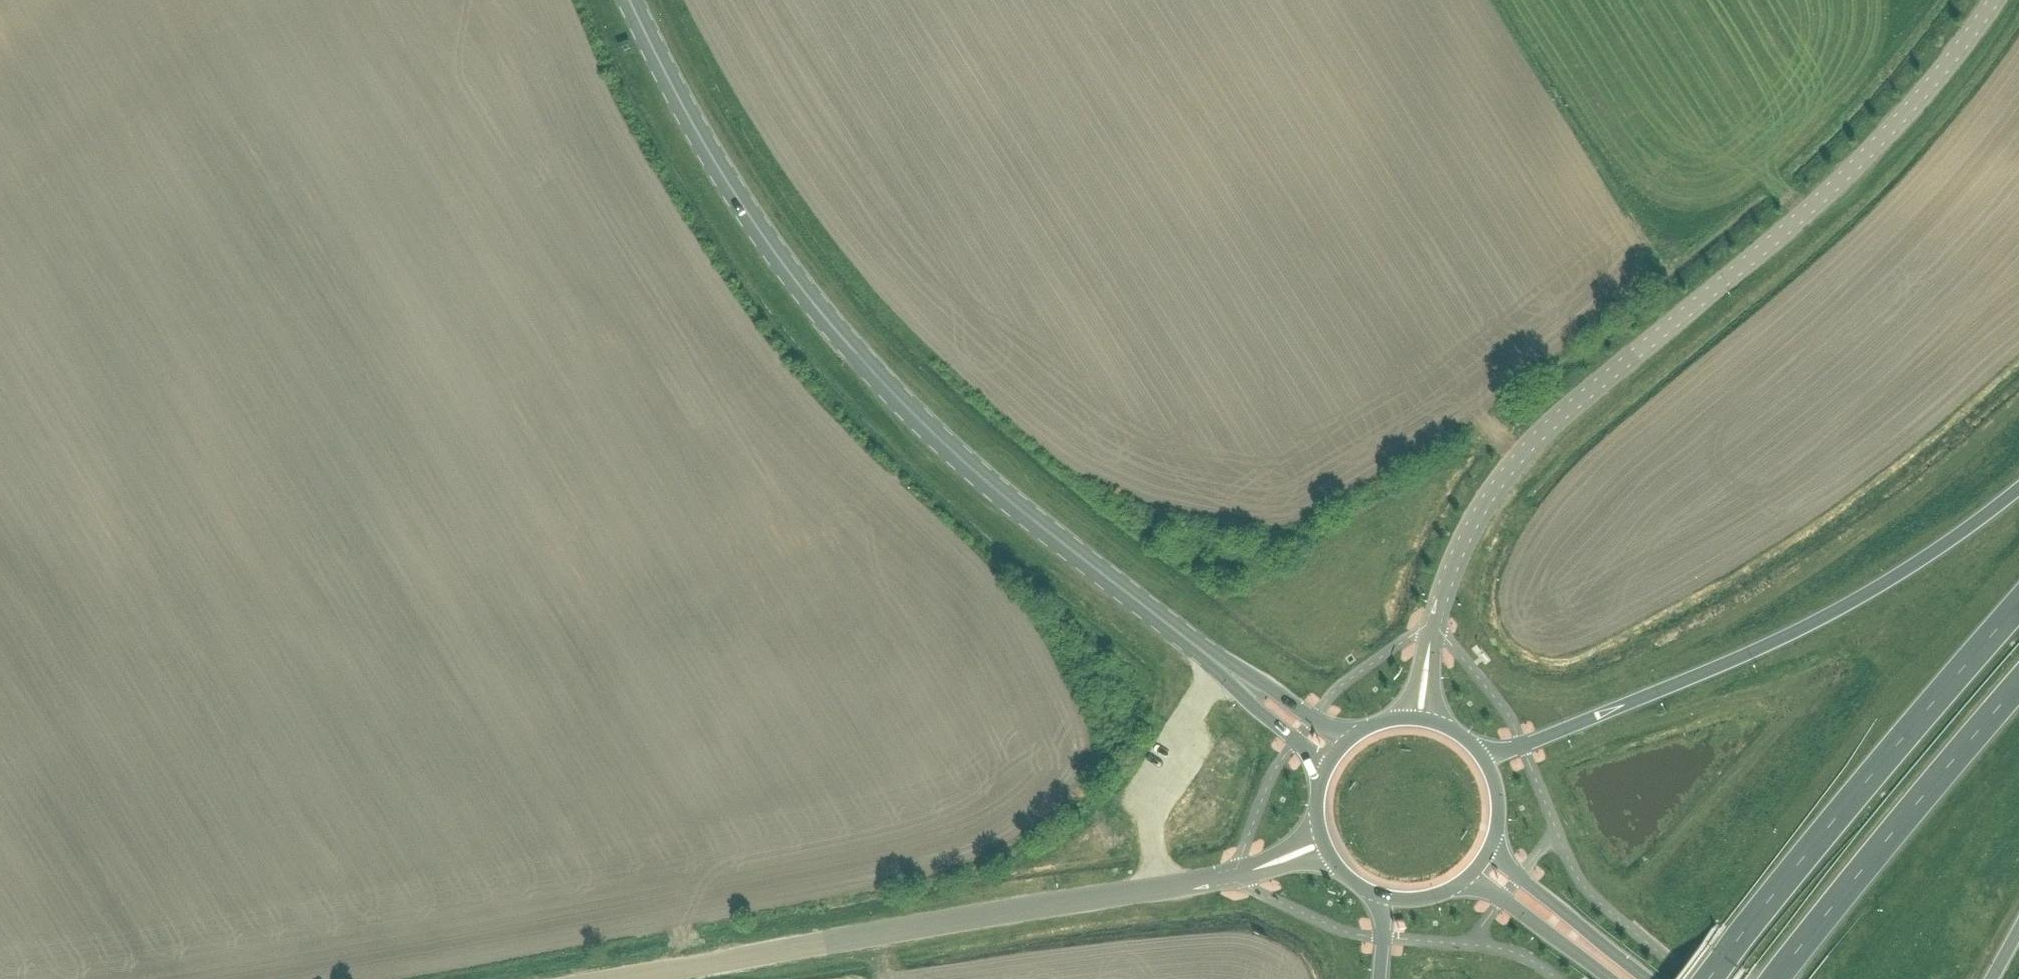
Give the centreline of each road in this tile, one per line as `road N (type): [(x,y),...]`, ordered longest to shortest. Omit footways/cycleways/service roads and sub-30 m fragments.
road 1 (tertiary): [(1418,719),(1431,636),(1461,543),(1523,447),(1815,204),(1881,141),(1996,0)]
road 2 (secondary): [(1222,666),(1030,515),(879,379),(763,232),(683,107),(631,0)]
road 3 (unclassified): [(602,978),(1201,881),(1324,844)]
road 4 (trunk): [(2018,487),(1921,560),(1797,630),(1481,755)]
road 5 (trunk): [(2018,605),(1705,978)]
road 6 (trunk): [(1776,978),(2018,685)]
road 7 (secondary): [(1649,978),(1517,875),(1492,845)]
road 8 (secondary): [(1465,881),(1502,898),(1608,978)]
road 9 (secondary): [(1222,666),(1325,773)]
road 10 (secondary): [(1349,738),(1222,666)]

